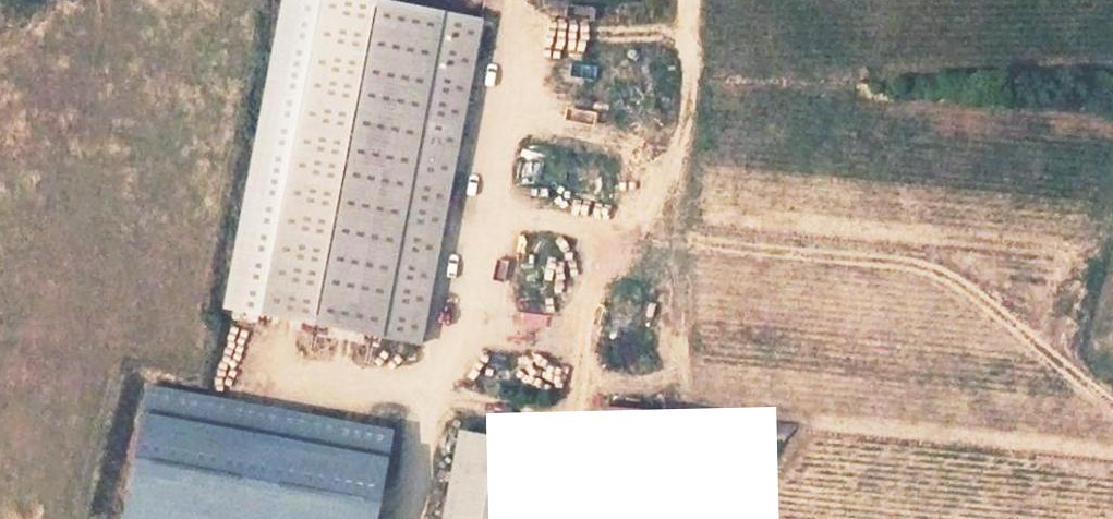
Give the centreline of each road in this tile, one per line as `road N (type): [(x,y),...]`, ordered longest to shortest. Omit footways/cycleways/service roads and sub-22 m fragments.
road 1 (track): [(629,228),(931,271),(1112,405)]
road 2 (track): [(579,424),(582,301),(687,137),(692,0)]

